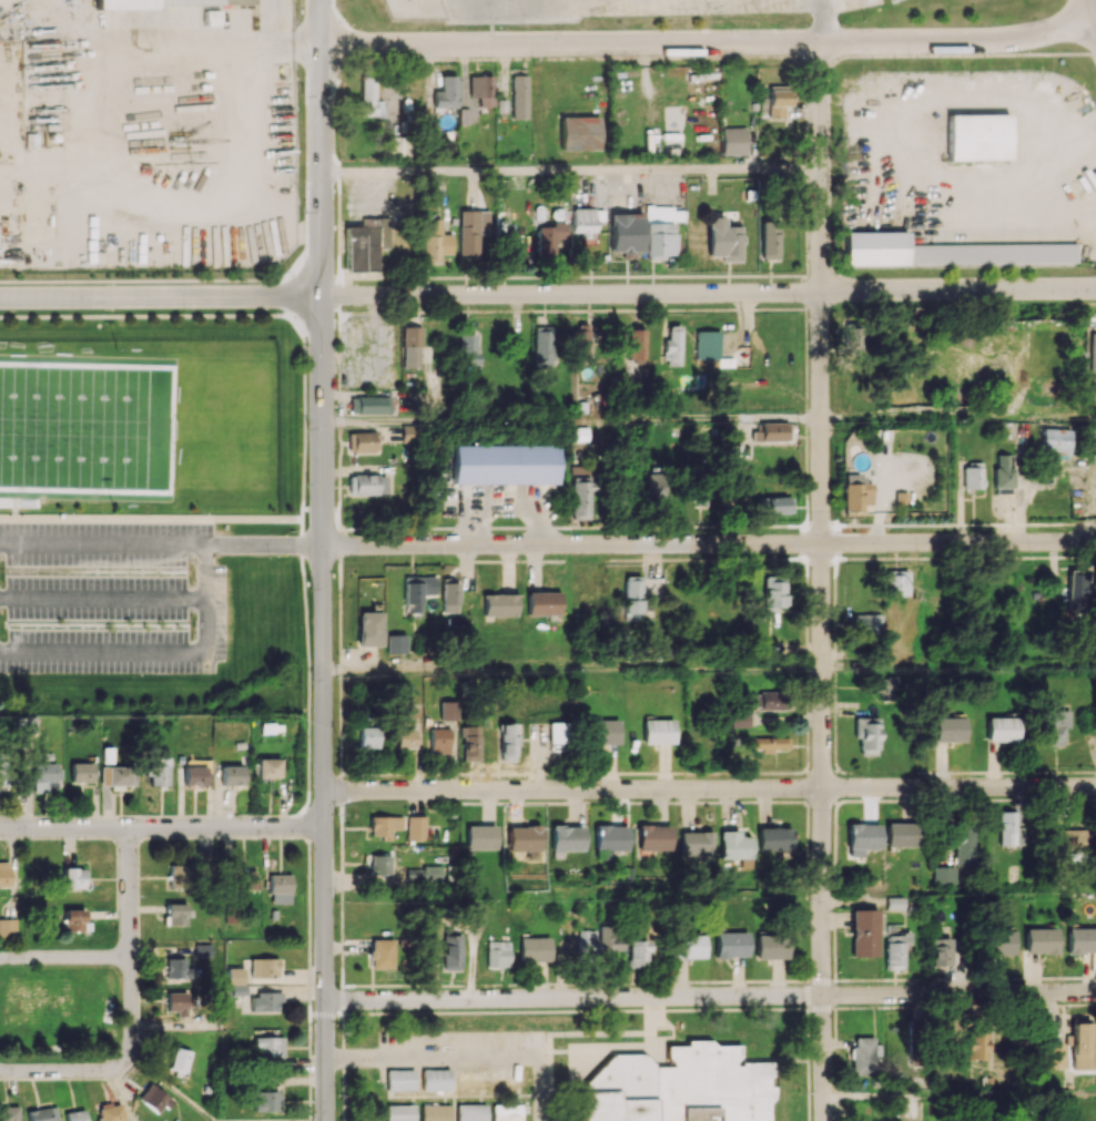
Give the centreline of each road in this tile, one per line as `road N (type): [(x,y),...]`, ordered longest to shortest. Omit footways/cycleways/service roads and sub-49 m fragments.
road 1 (residential): [(819,43),(823,995)]
road 2 (tertiary): [(322,296),(325,1120)]
road 3 (residential): [(1095,17),(992,41),(319,47)]
road 4 (residential): [(1095,290),(322,296)]
road 5 (residential): [(1095,541),(324,544)]
road 6 (residential): [(1095,787),(324,789)]
road 7 (residential): [(823,995),(325,999)]
road 8 (residential): [(324,825),(0,827)]
road 9 (residential): [(322,296),(0,298)]
road 10 (tertiary): [(319,0),(322,296)]
road 11 (residential): [(1095,993),(823,995)]
road 12 (residential): [(0,1069),(109,1068),(124,1060),(130,956)]
road 13 (residential): [(129,826),(130,956)]
road 14 (residential): [(130,956),(0,957)]
road 15 (residential): [(823,995),(824,1120)]

